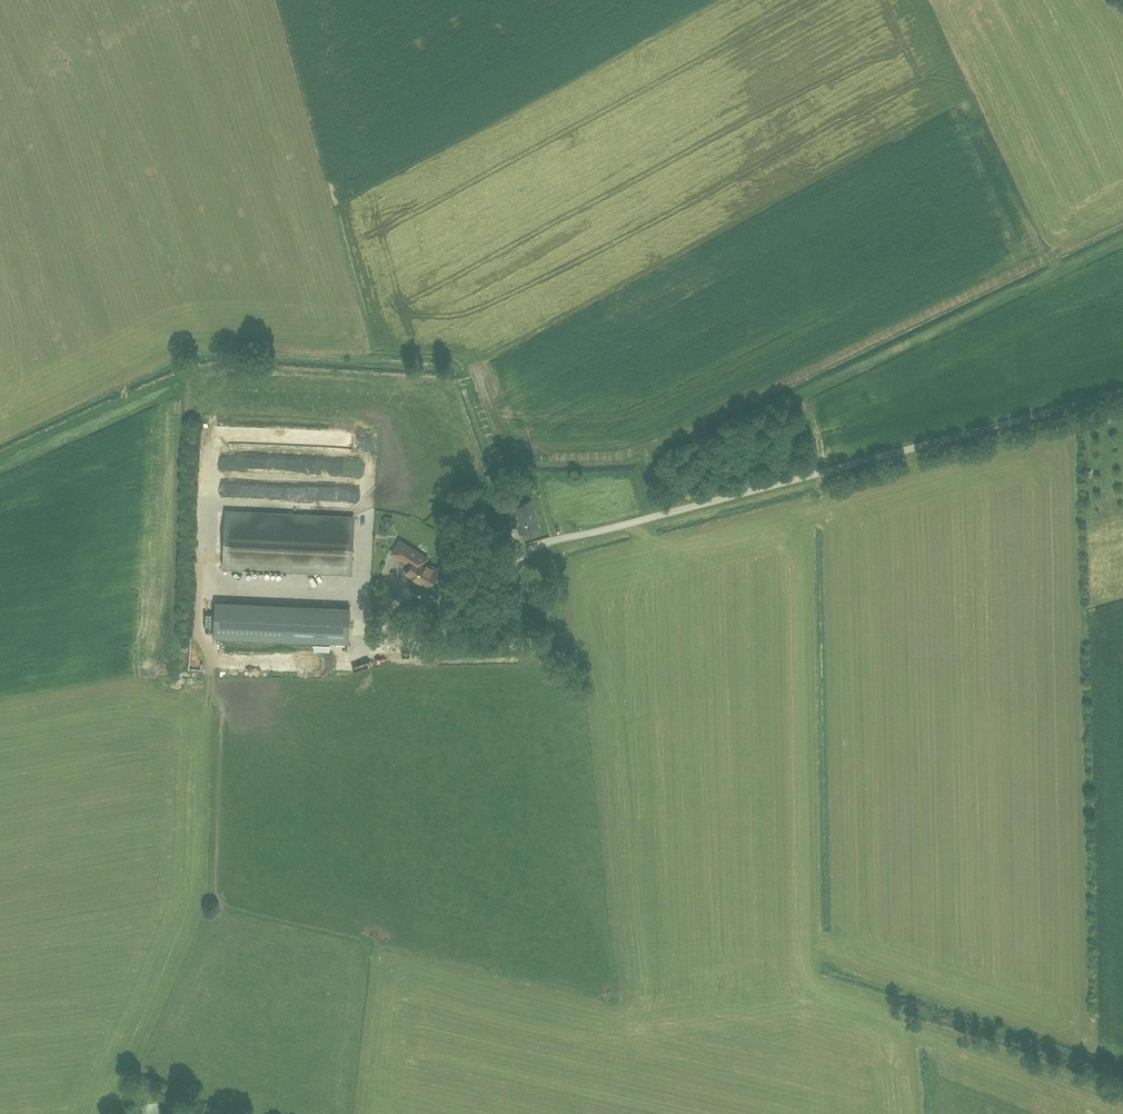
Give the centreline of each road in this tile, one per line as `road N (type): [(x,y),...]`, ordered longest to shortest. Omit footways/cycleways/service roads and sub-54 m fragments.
road 1 (unclassified): [(485,602),(546,546),(1122,393)]

